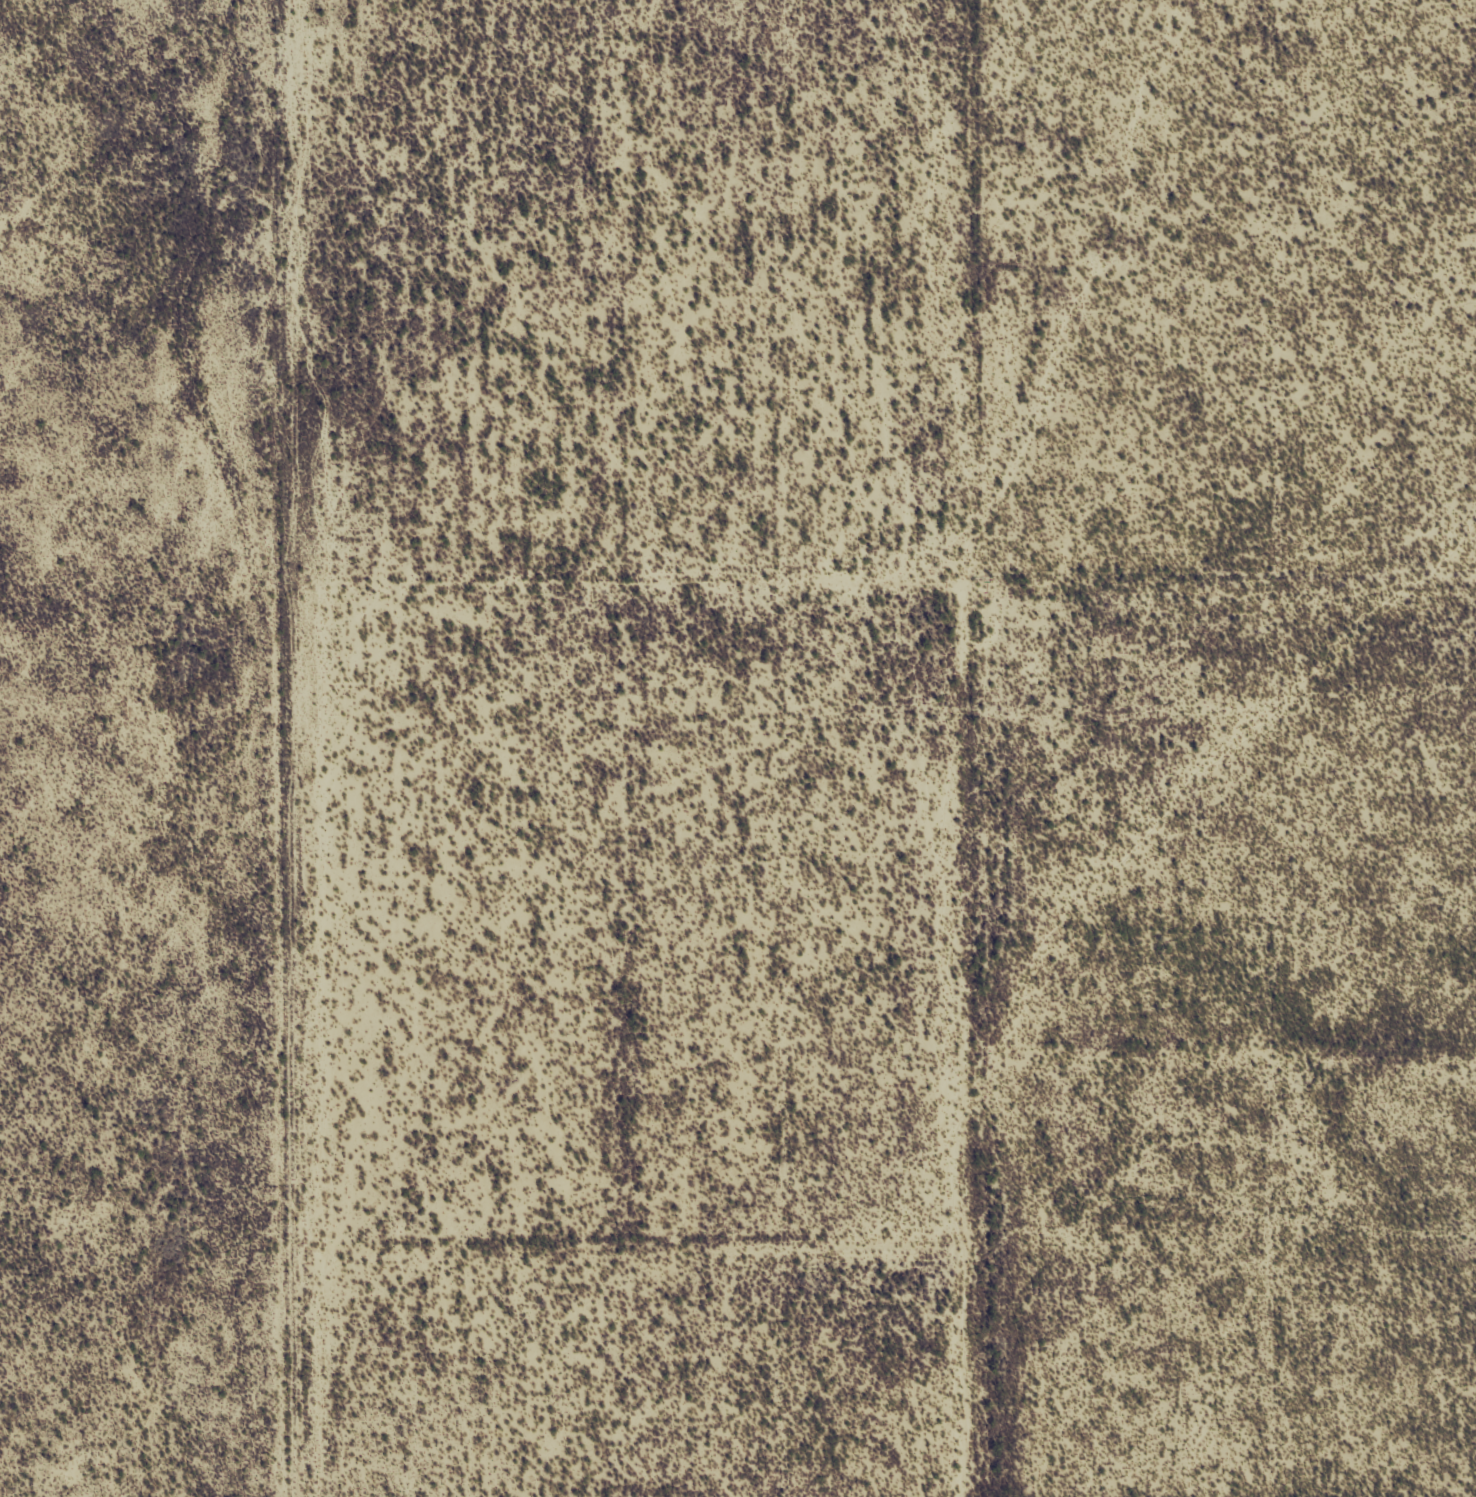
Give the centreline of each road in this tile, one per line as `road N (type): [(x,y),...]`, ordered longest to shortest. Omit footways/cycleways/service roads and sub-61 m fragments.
road 1 (track): [(998,0),(989,1496)]

